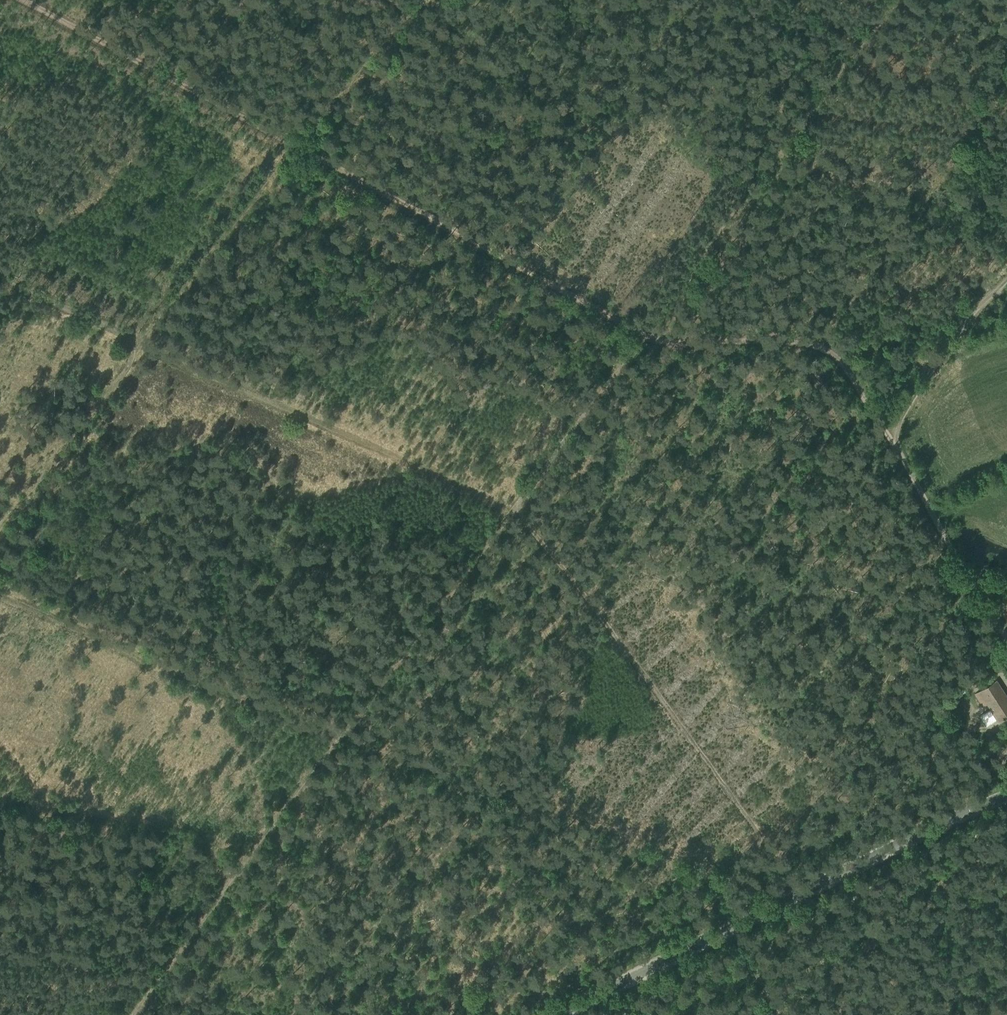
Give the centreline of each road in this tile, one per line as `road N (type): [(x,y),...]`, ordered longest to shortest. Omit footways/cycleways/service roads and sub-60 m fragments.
road 1 (track): [(54,18),(648,336)]
road 2 (track): [(512,509),(618,637),(815,917)]
road 3 (track): [(663,342),(819,345),(841,363),(1006,640)]
road 4 (secondary): [(557,1014),(946,821),(1006,799)]
road 5 (track): [(724,0),(838,63),(648,336)]
road 6 (track): [(0,595),(340,738)]
road 7 (track): [(340,738),(135,1014)]
road 8 (track): [(0,278),(130,340),(134,357),(58,459)]
road 9 (track): [(340,738),(512,509)]
road 10 (track): [(648,336),(512,509)]
road 11 (track): [(891,436),(1006,279)]

